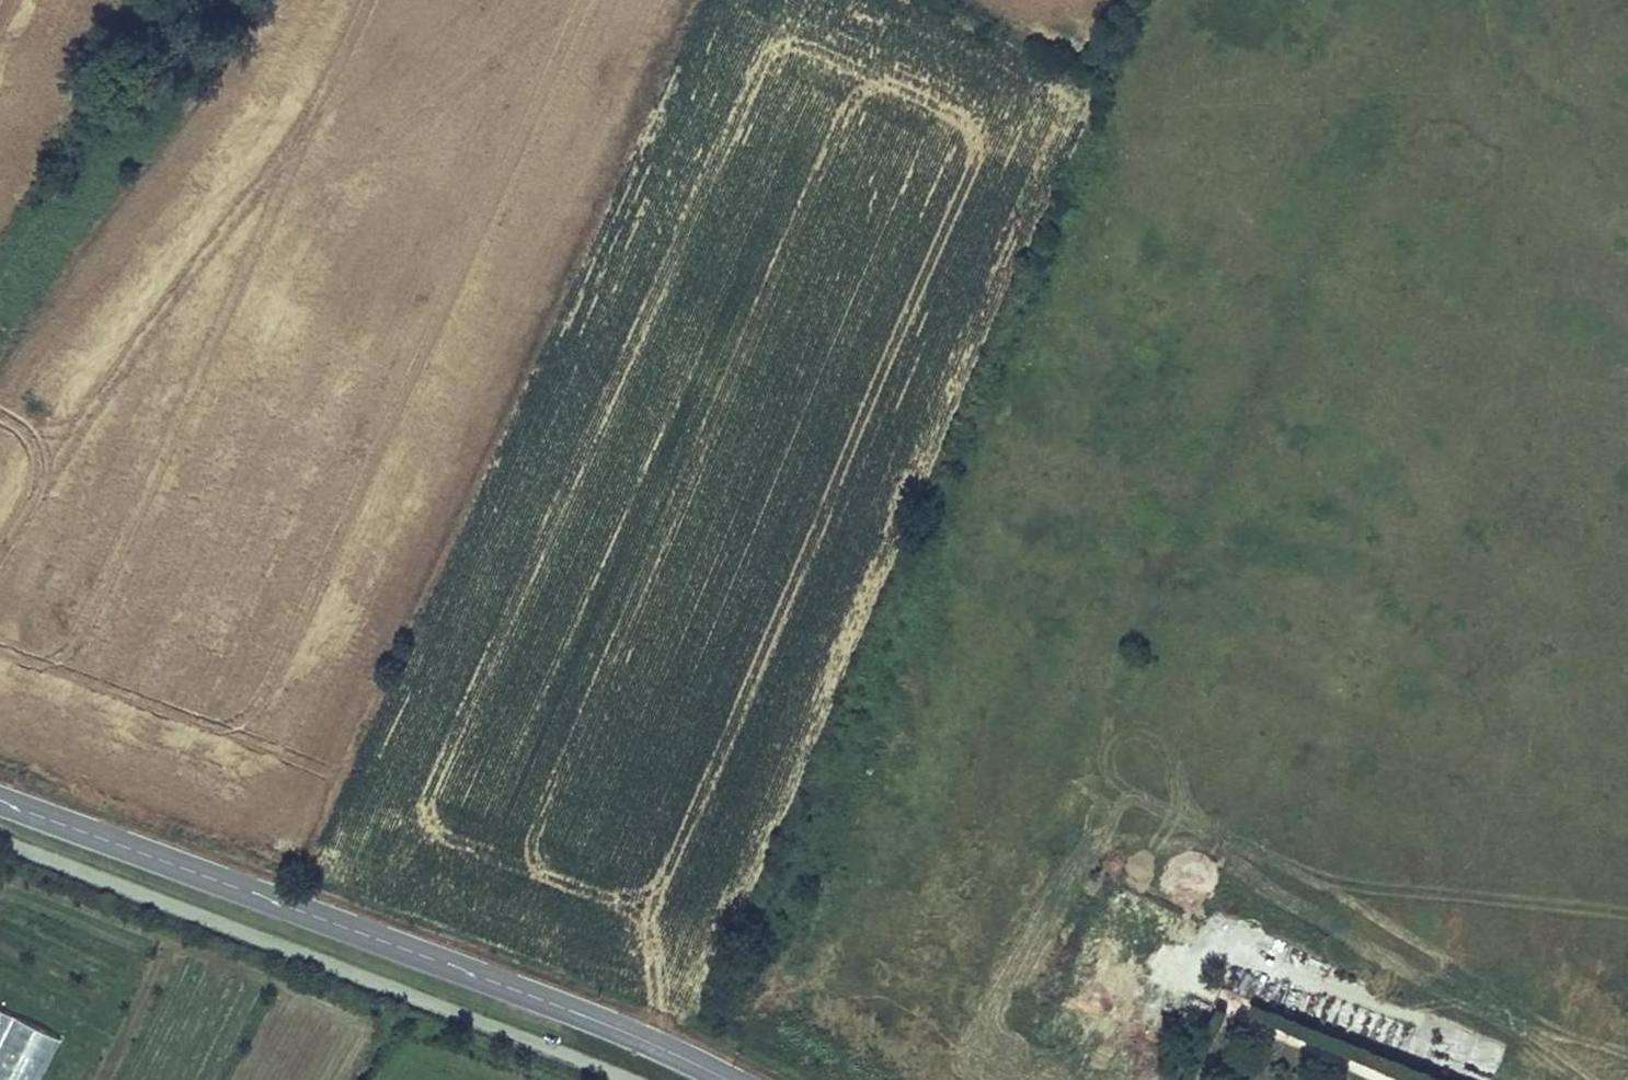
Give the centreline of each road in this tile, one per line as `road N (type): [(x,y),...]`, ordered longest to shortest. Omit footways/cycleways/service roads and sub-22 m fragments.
road 1 (tertiary): [(729,1079),(616,1028),(0,801)]
road 2 (track): [(0,333),(240,0)]

